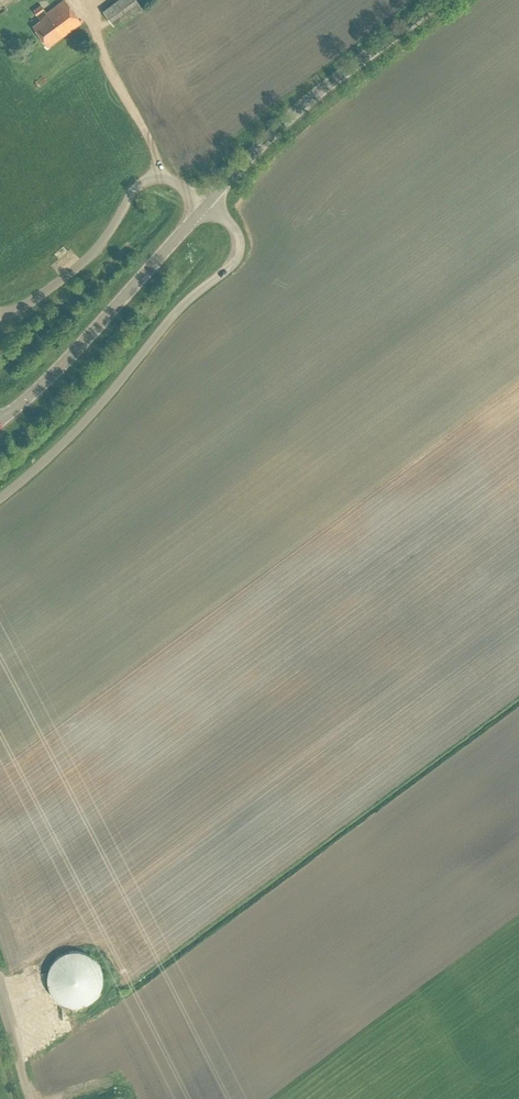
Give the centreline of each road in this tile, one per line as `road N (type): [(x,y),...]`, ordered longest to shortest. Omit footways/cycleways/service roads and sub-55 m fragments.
road 1 (unclassified): [(0,494),(36,469),(184,306),(237,260),(238,233),(209,203)]
road 2 (tertiary): [(0,426),(48,383),(209,203)]
road 3 (tertiary): [(209,203),(328,79),(435,0)]
road 4 (unclassified): [(72,273),(150,178),(171,179),(209,203)]

